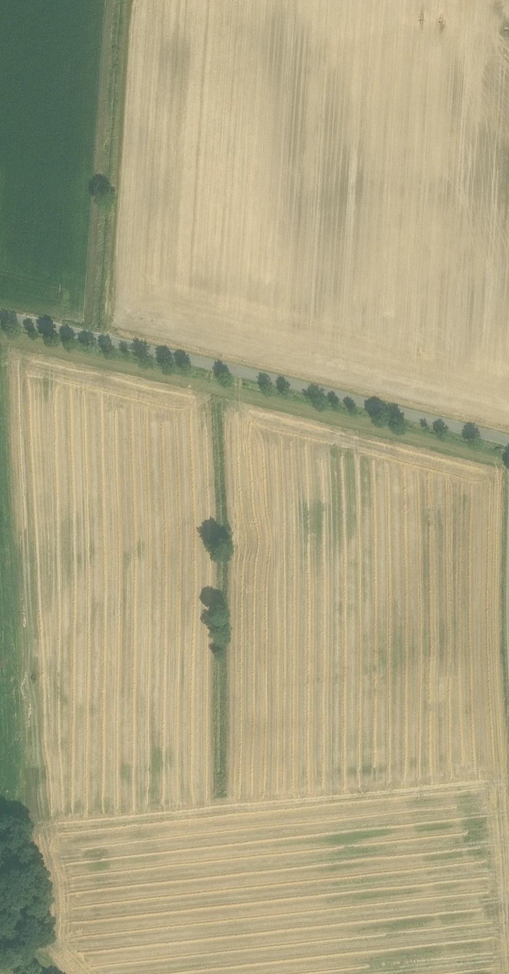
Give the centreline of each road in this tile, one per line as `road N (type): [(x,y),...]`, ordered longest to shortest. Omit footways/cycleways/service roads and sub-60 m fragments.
road 1 (unclassified): [(0,315),(508,432)]

